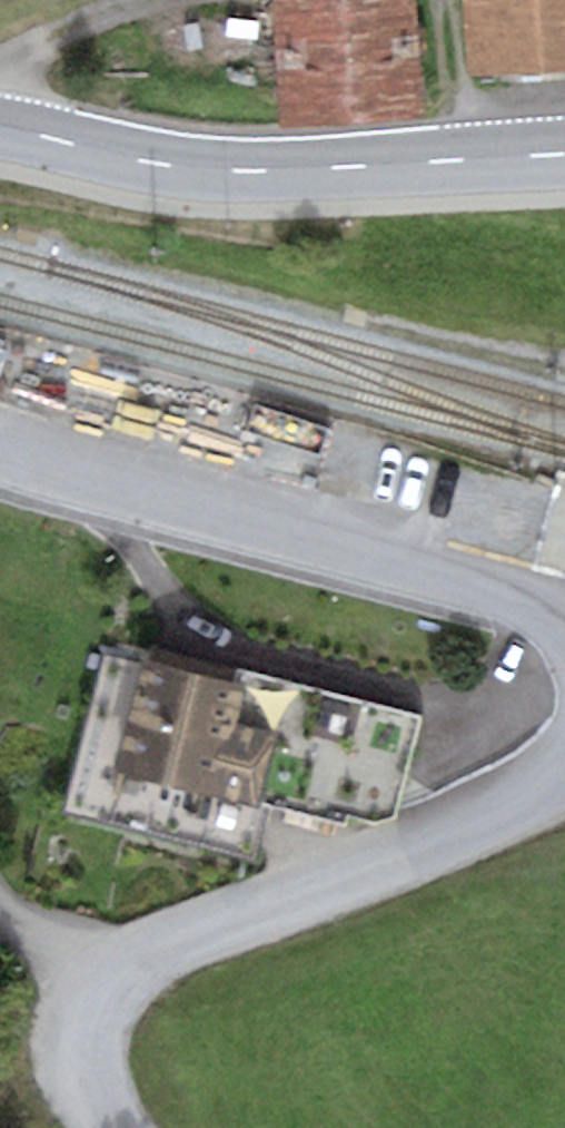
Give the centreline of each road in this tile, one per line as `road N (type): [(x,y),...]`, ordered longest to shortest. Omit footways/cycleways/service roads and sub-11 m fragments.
road 1 (residential): [(564,789),(154,960),(102,998),(77,1056),(88,1095),(116,1127)]
road 2 (residential): [(0,459),(496,592),(564,621)]
road 3 (secondary): [(0,128),(196,168),(564,155)]

